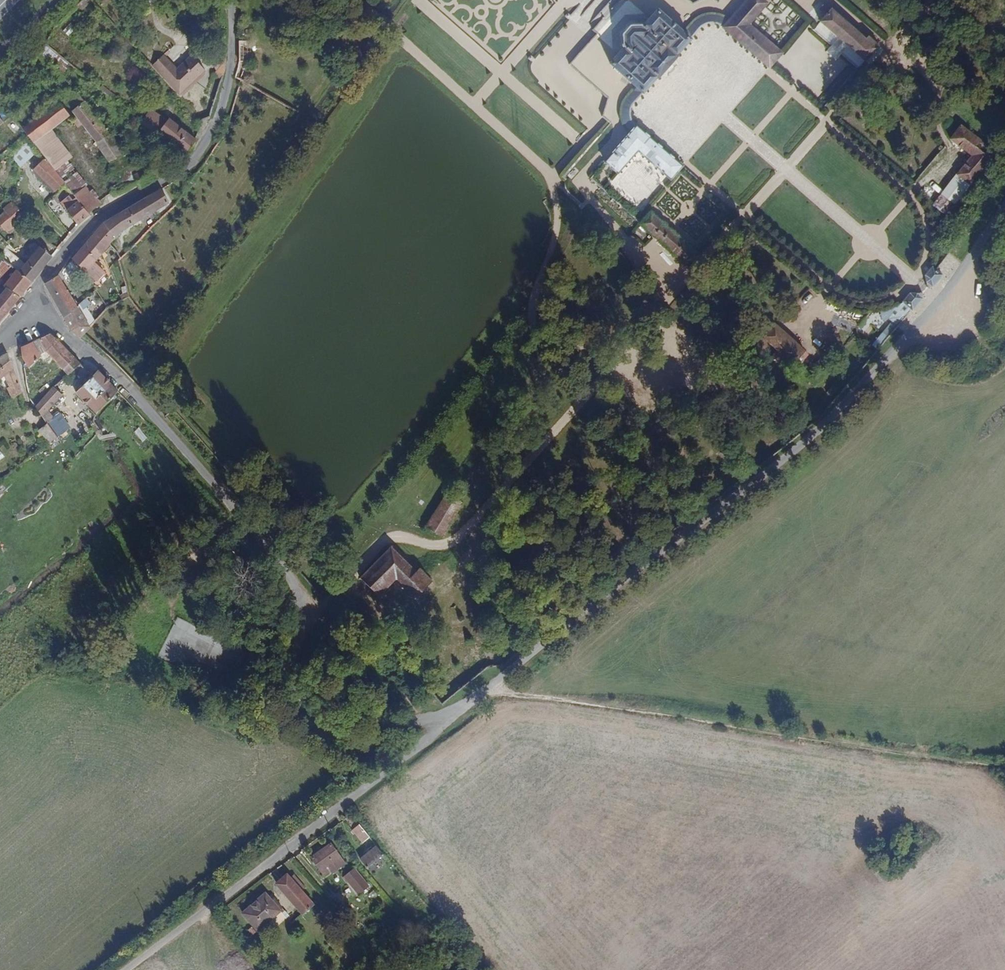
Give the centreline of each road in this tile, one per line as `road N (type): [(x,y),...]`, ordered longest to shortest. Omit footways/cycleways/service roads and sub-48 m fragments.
road 1 (unclassified): [(1004,202),(938,303),(820,432),(442,727)]
road 2 (unclassified): [(54,323),(139,399),(319,613),(292,696),(314,727),(345,749),(374,746),(421,718),(442,727)]
road 3 (track): [(489,687),(1004,768)]
road 4 (unclassified): [(442,727),(124,969)]
road 5 (track): [(566,0),(474,105),(545,172),(554,193),(556,240),(533,316)]
road 6 (residential): [(31,298),(98,221),(198,155),(228,83),(234,0)]
road 7 (track): [(674,225),(820,58)]

